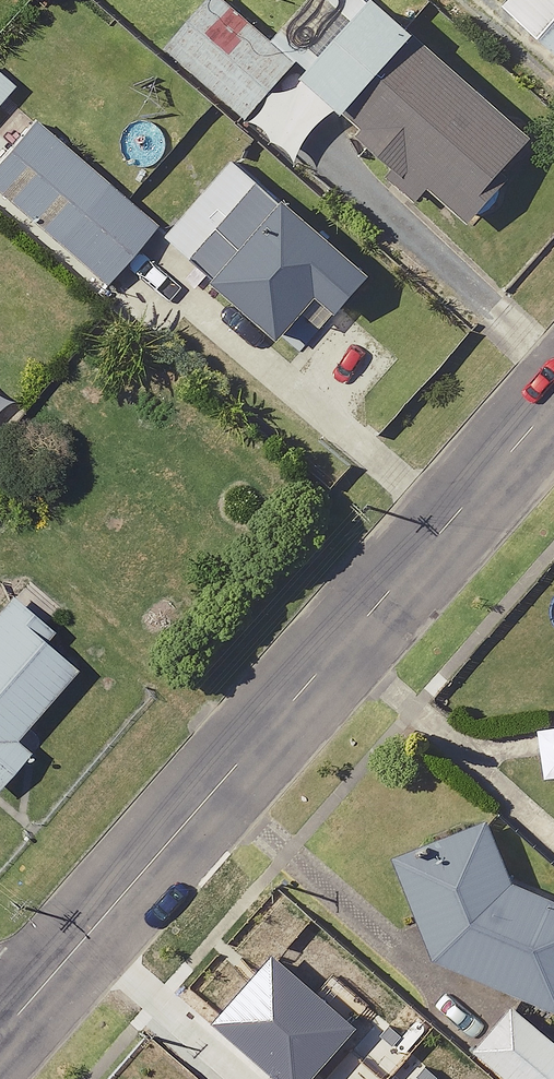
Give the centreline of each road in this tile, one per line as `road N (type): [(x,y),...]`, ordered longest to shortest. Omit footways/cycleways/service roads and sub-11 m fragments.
road 1 (tertiary): [(0,1036),(553,405)]

